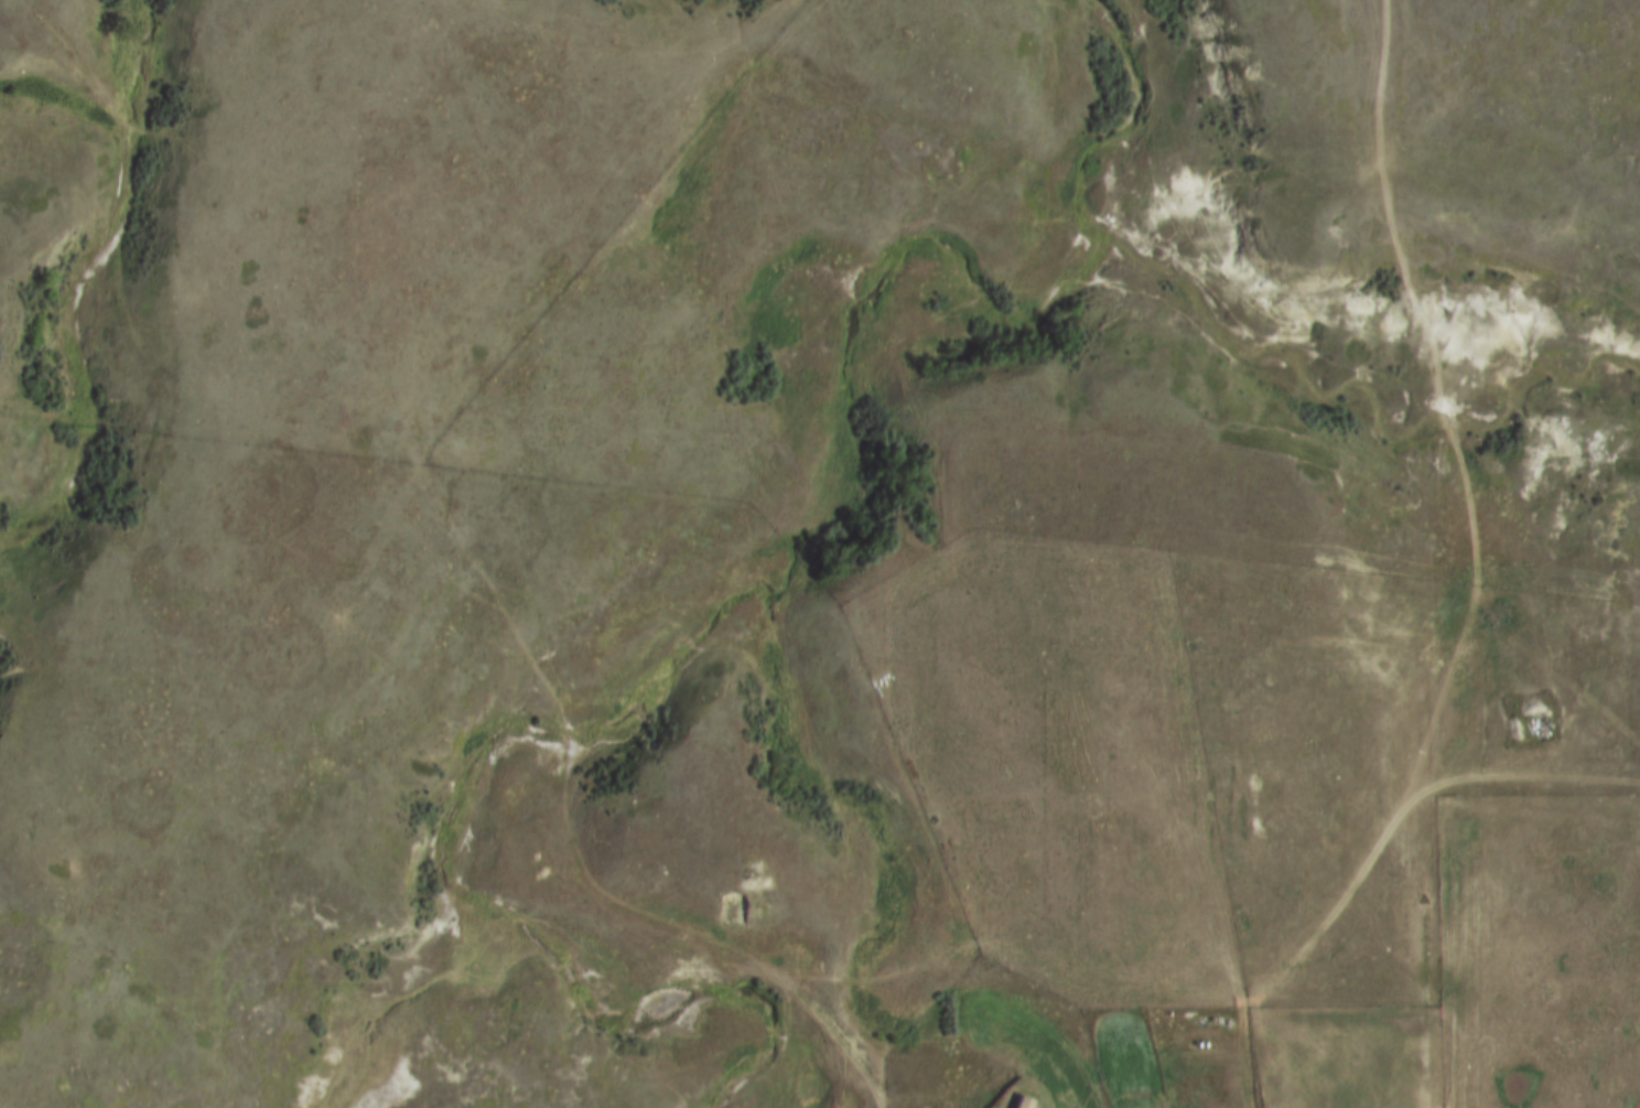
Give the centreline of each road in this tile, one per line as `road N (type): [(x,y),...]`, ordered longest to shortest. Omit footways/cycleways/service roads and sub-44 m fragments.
road 1 (track): [(885,1107),(789,991)]

